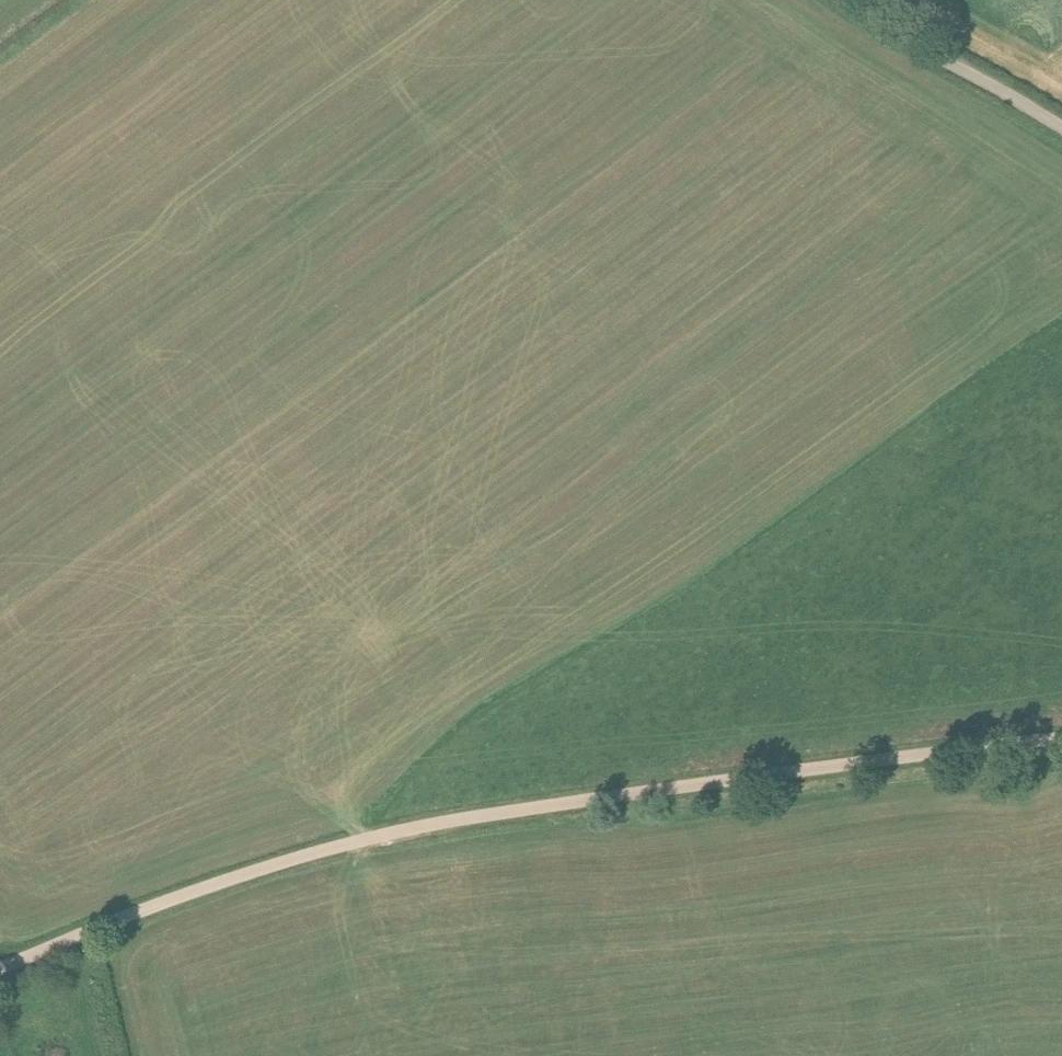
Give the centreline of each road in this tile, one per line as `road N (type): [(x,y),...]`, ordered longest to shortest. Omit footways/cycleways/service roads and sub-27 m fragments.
road 1 (unclassified): [(0,968),(212,885),(361,840),(509,812),(1061,737)]
road 2 (unclassified): [(1061,128),(848,0)]

